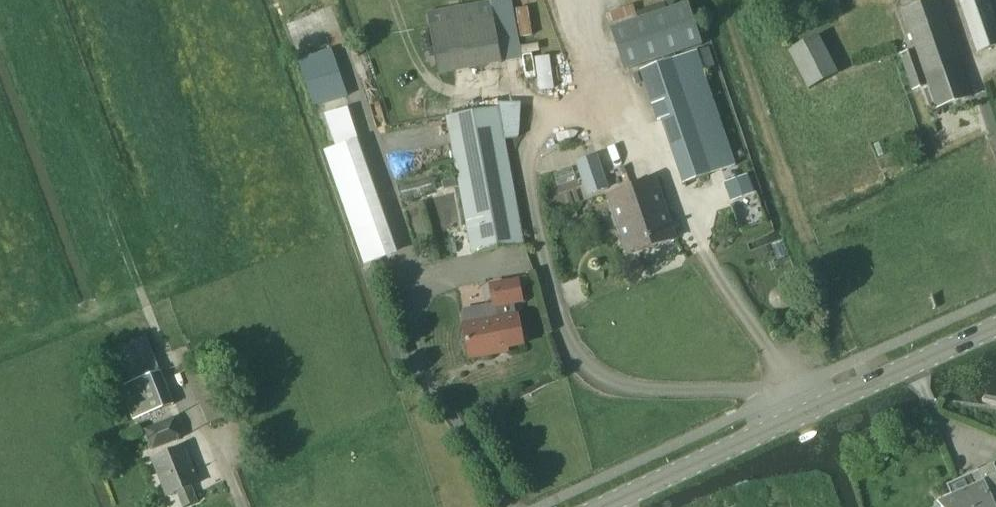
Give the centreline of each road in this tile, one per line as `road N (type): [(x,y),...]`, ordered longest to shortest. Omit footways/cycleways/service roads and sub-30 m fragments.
road 1 (secondary): [(602,506),(995,327)]

